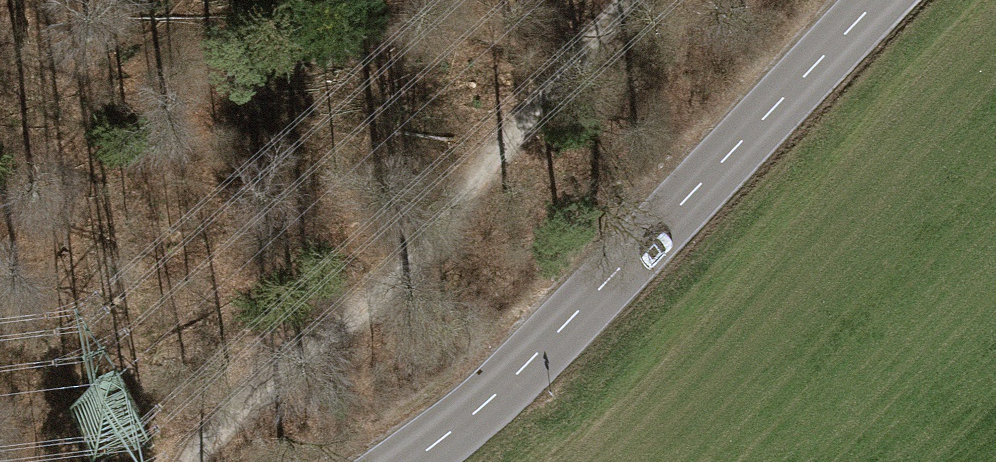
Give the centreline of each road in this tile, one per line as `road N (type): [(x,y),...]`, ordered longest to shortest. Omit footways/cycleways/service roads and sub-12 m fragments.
road 1 (tertiary): [(407,461),(473,413),(877,0)]
road 2 (track): [(631,0),(401,283),(191,461)]

